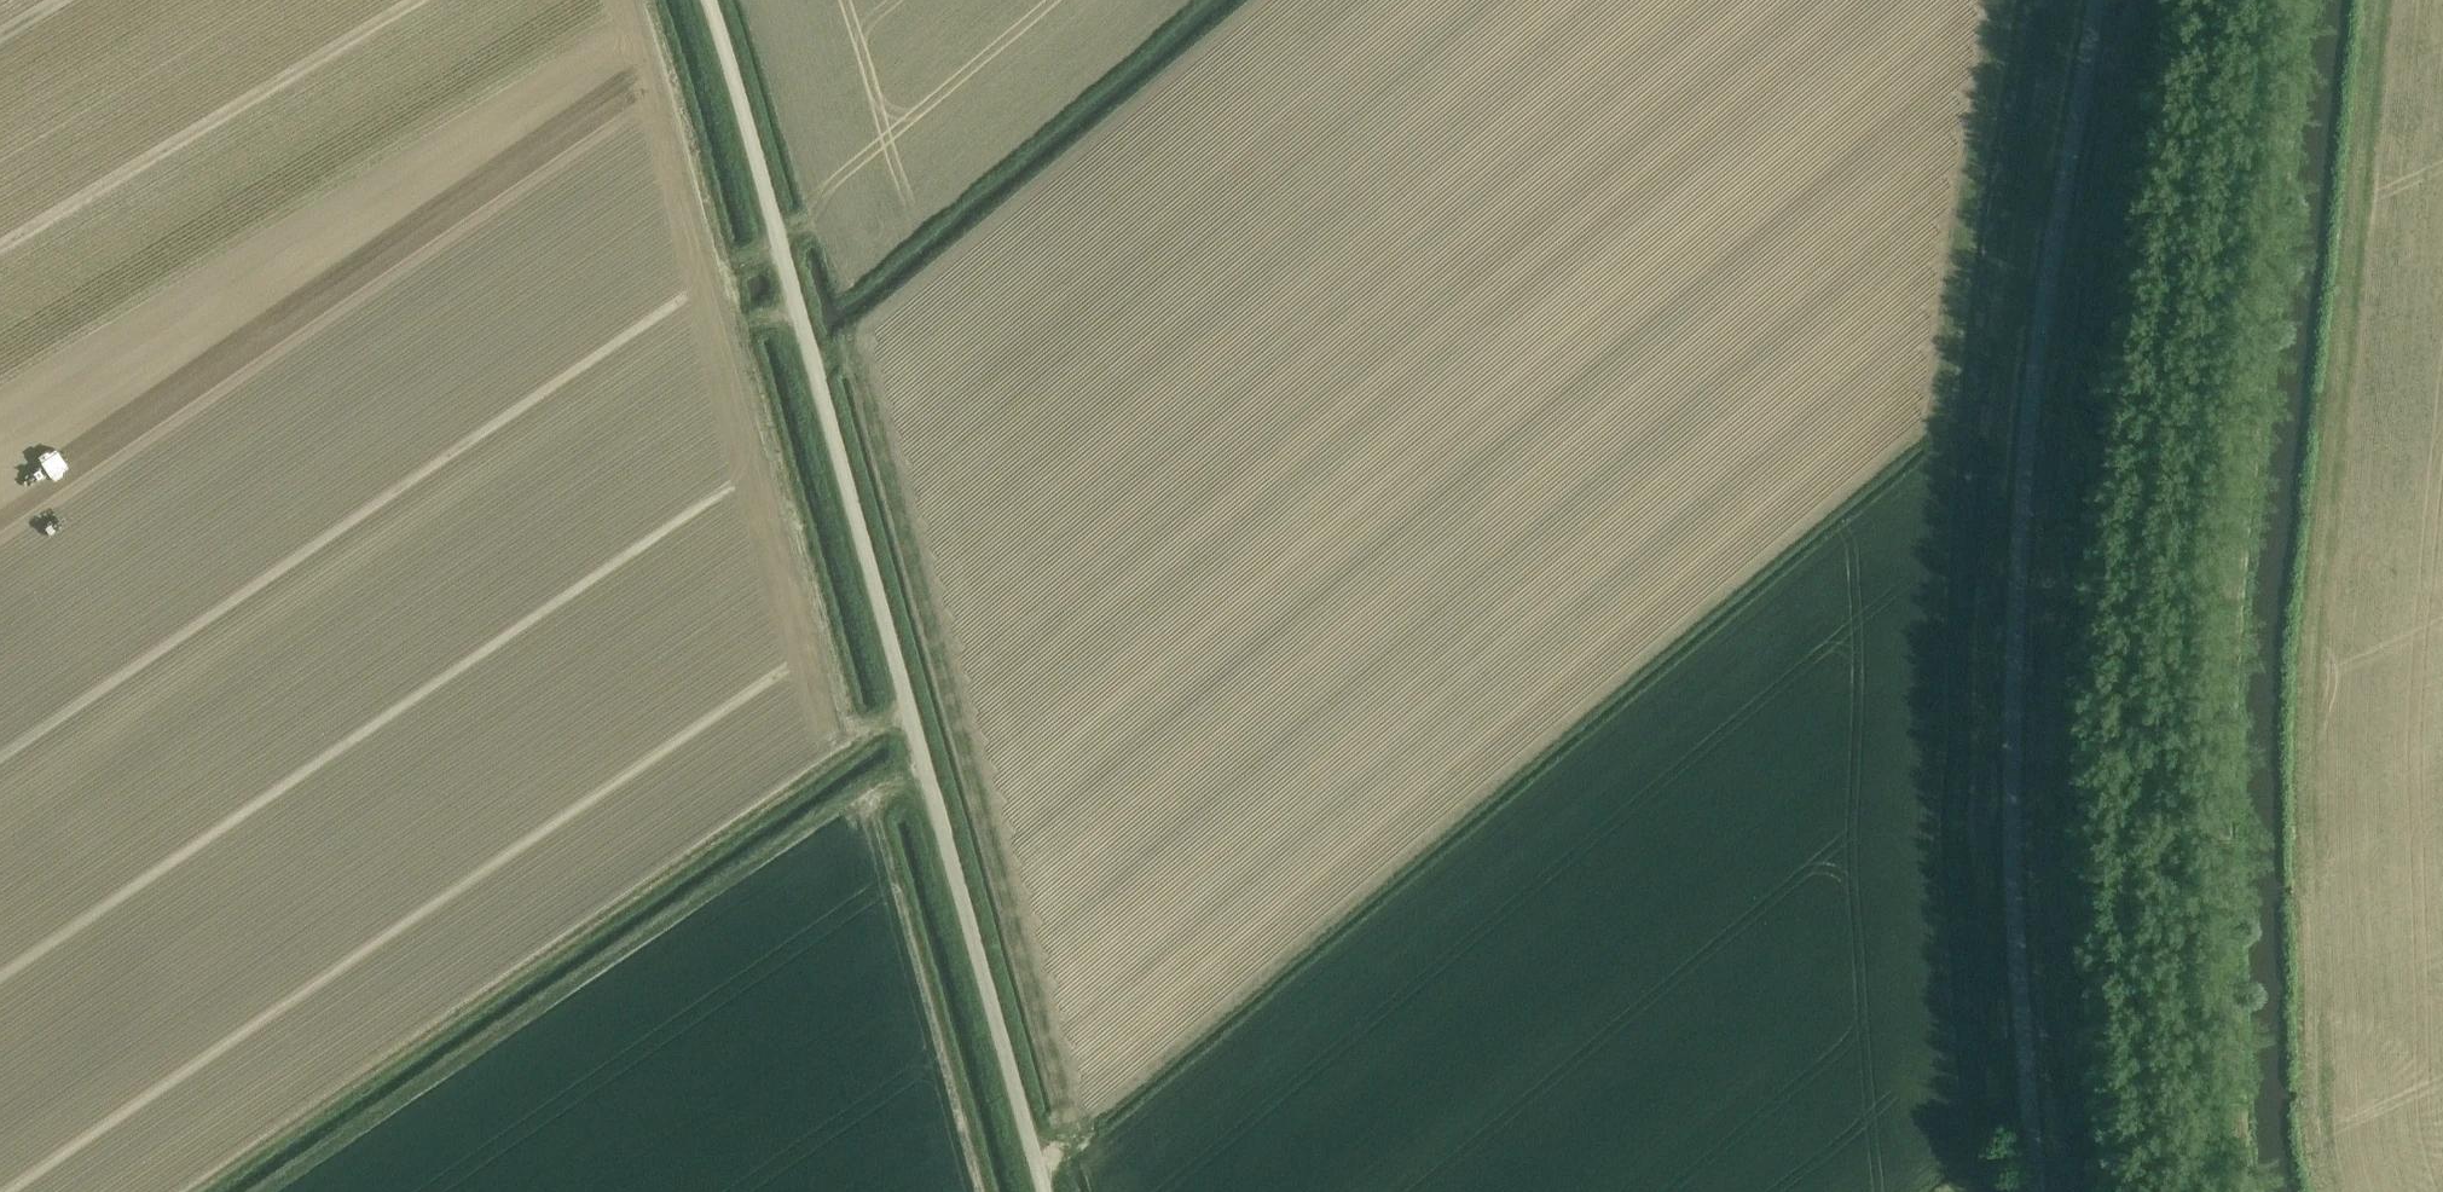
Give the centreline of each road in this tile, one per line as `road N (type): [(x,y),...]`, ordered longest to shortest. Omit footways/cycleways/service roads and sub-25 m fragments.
road 1 (unclassified): [(1044,1191),(710,0)]
road 2 (unclassified): [(2112,0),(2058,306),(2026,623),(2024,828),(2049,1191)]

